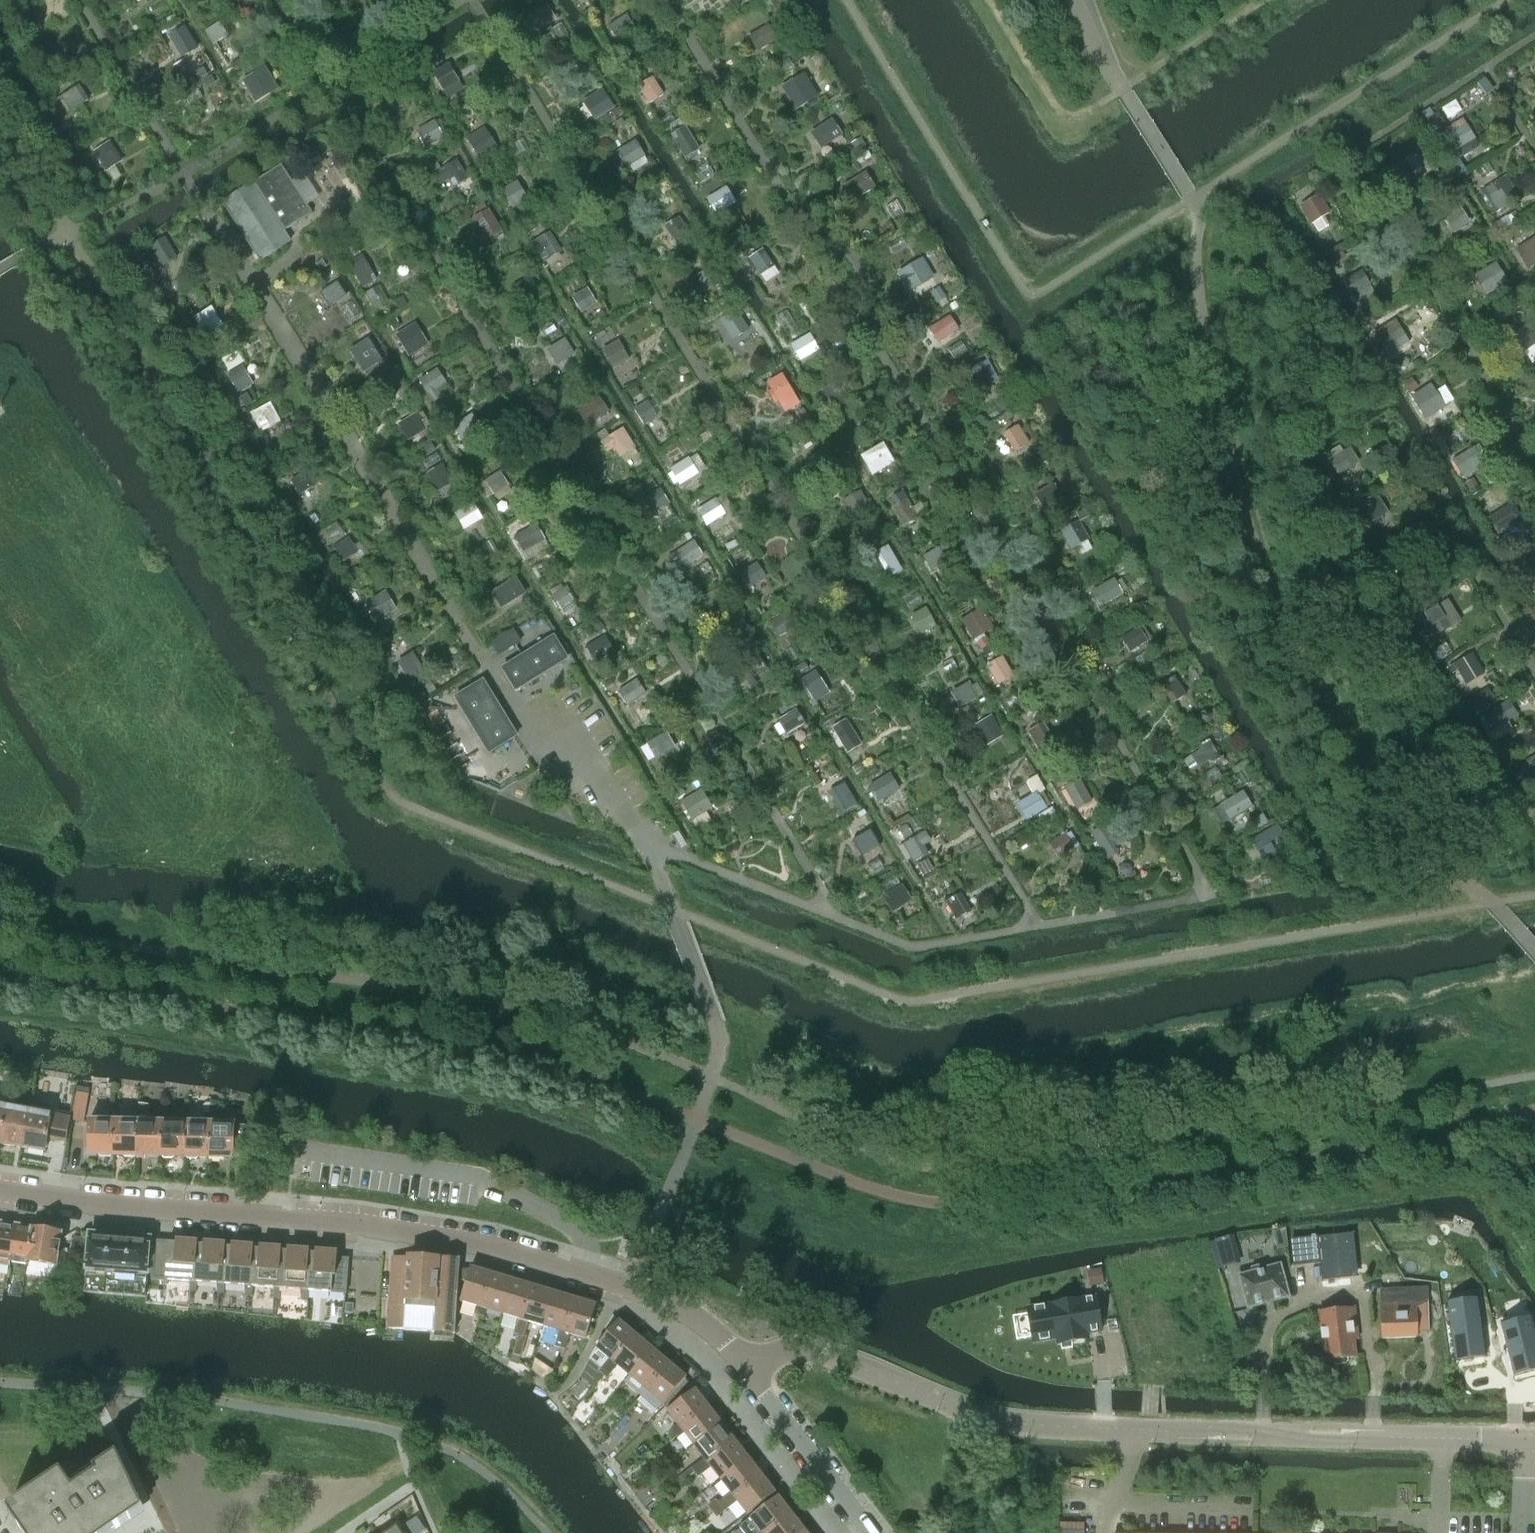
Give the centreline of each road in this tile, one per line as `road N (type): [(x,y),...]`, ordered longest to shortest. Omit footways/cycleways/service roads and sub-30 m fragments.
road 1 (residential): [(747,1368),(773,1355),(820,1352),(978,1415),(1062,1432),(1528,1441)]
road 2 (residential): [(0,1188),(489,1245),(667,1301),(712,1329),(747,1368)]
road 3 (residential): [(870,1532),(747,1368)]

